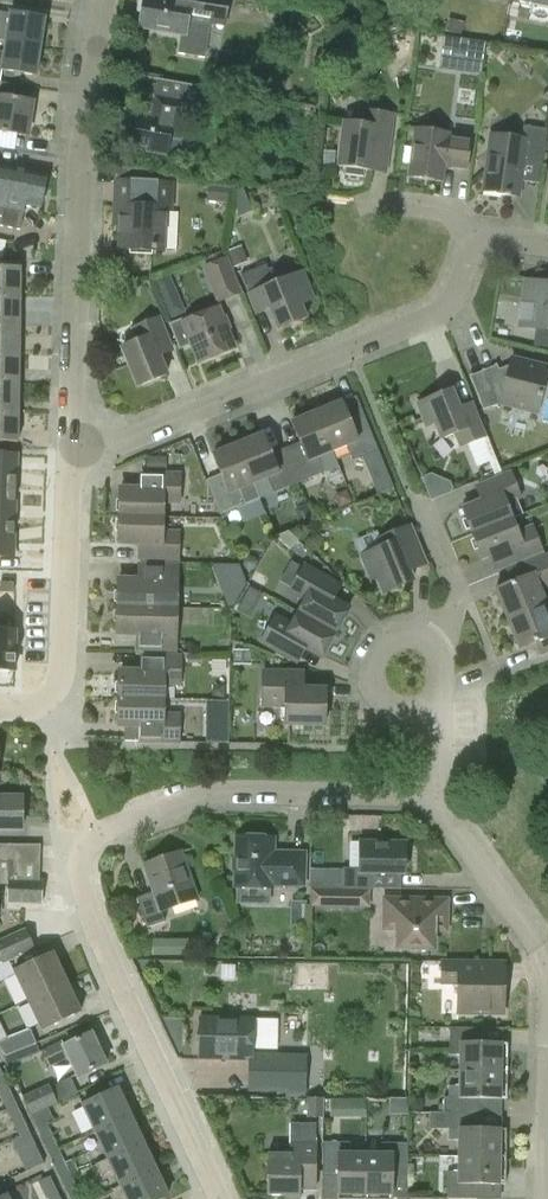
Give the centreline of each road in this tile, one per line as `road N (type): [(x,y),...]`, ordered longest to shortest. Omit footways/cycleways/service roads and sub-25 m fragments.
road 1 (residential): [(479,256),(479,277),(463,304),(337,369),(68,461)]
road 2 (residential): [(68,461),(75,245),(101,0)]
road 3 (residential): [(79,854),(74,885),(216,1198)]
road 4 (residential): [(79,854),(192,797),(436,795)]
road 5 (residential): [(0,711),(46,706),(66,673),(68,461)]
road 6 (residential): [(436,795),(379,706),(373,679),(392,637),(444,610)]
road 7 (residential): [(547,964),(436,795)]
road 8 (residential): [(436,795),(444,610)]

